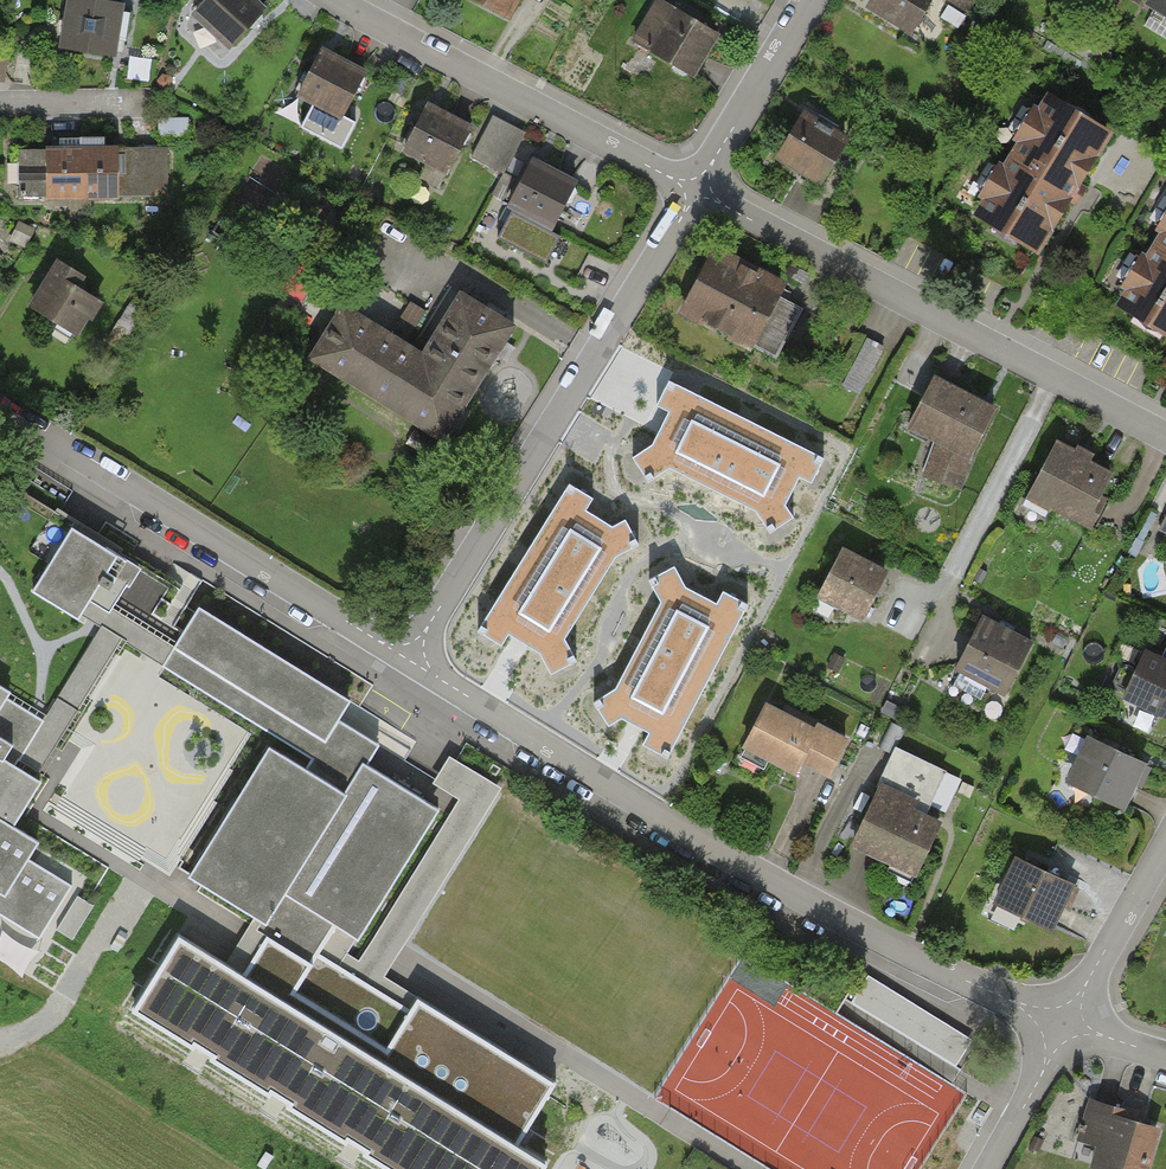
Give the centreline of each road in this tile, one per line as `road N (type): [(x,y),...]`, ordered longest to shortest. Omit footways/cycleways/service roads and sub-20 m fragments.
road 1 (residential): [(405,660),(695,841),(874,940),(1067,1023)]
road 2 (residential): [(698,190),(405,660)]
road 3 (residential): [(698,190),(1165,439)]
road 4 (residential): [(0,419),(405,660)]
road 5 (residential): [(328,0),(698,190)]
road 6 (residential): [(809,0),(698,190)]
road 7 (residential): [(1165,843),(1067,1023)]
road 8 (residential): [(1067,1023),(988,1168)]

